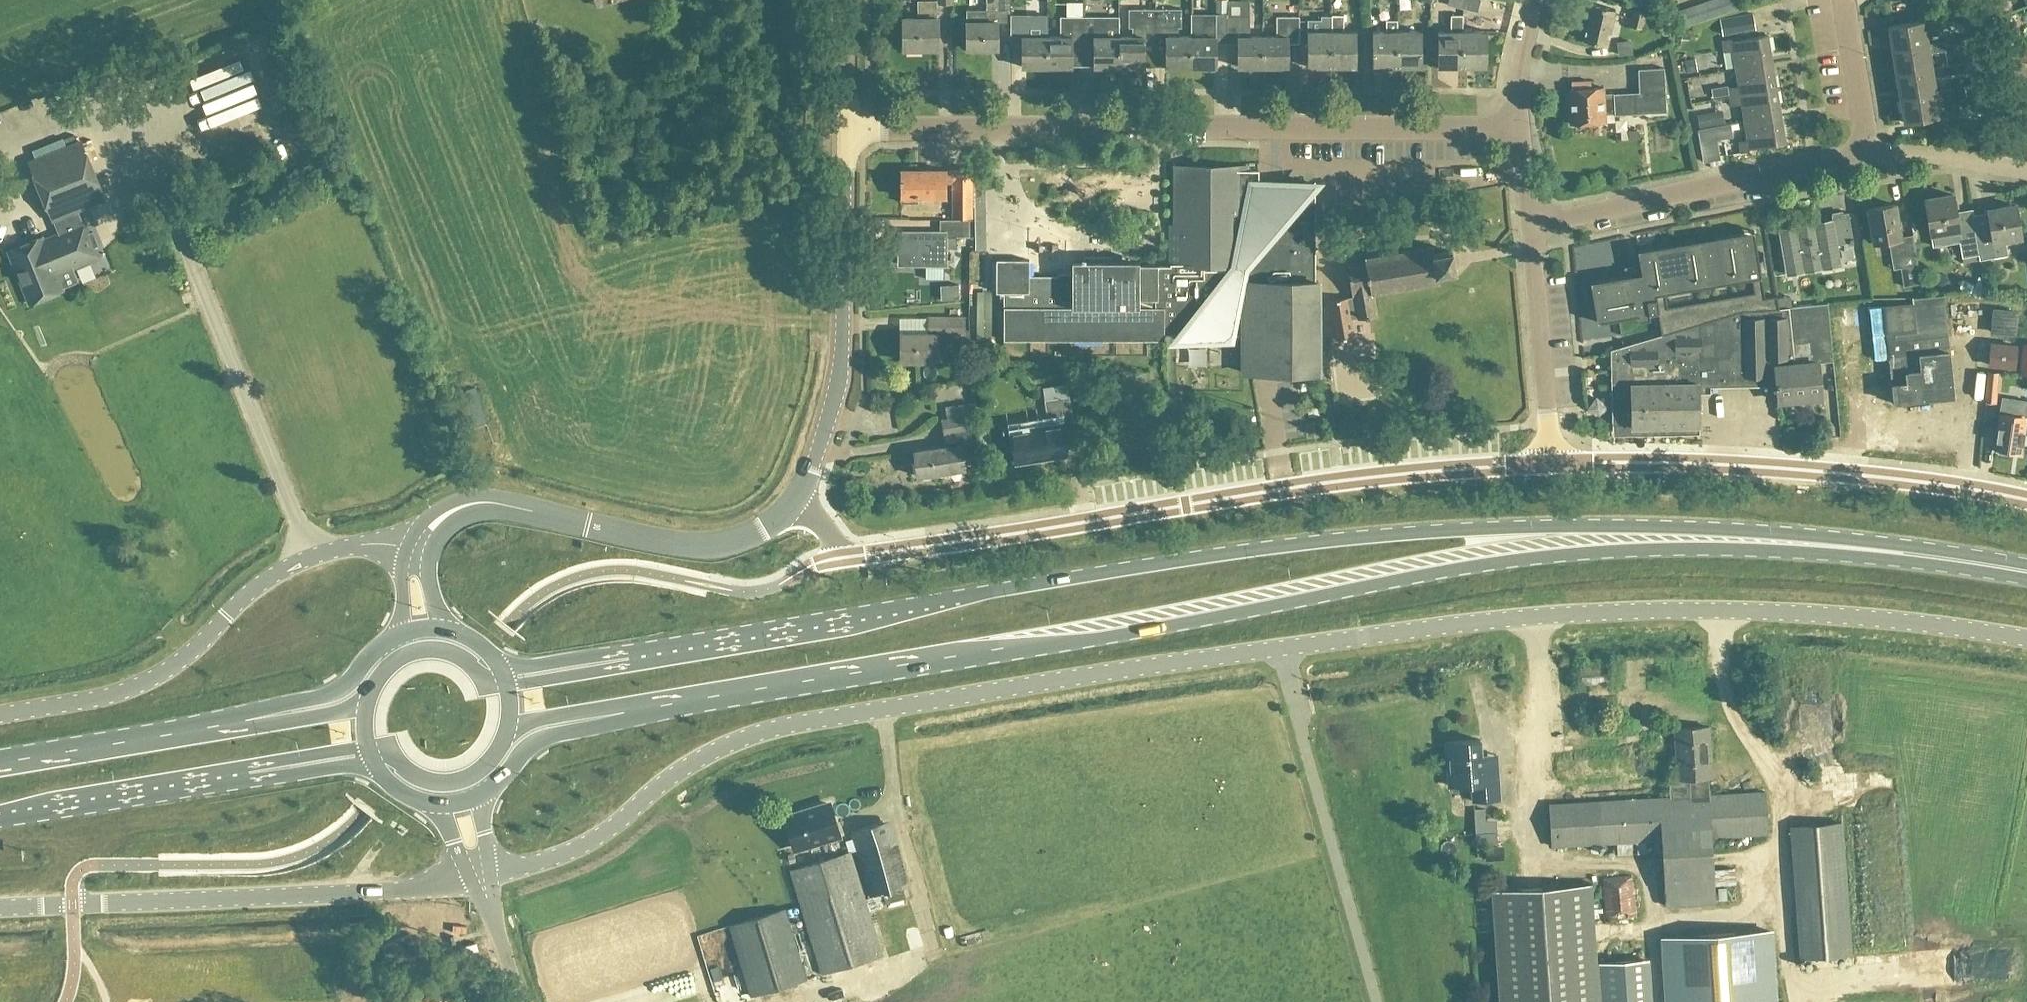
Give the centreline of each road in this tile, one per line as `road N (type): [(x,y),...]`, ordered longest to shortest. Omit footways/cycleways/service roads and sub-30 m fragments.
road 1 (unclassified): [(481,878),(591,841),(678,773),(744,738),(1120,671),(1447,627),(1663,610),(1851,617),(2026,639)]
road 2 (primary): [(599,718),(996,652),(1478,559),(1562,545),(1720,538)]
road 3 (primary): [(1720,538),(1596,525),(1306,543),(987,591),(630,659)]
road 4 (residential): [(1550,463),(1284,489),(841,558),(824,527),(790,509)]
road 5 (residential): [(845,129),(1518,127)]
road 6 (unclassified): [(0,908),(395,892),(481,878)]
road 7 (residential): [(2026,499),(1829,471),(1550,463)]
road 8 (unclassified): [(0,715),(97,699),(156,677),(252,591),(312,558),(361,546),(412,550)]
road 9 (tertiary): [(412,550),(440,517),(473,503),(702,545),(749,536),(790,509)]
road 10 (tertiary): [(790,509),(812,470),(840,368),(845,129)]
road 11 (residential): [(1530,228),(1868,159)]
road 12 (primary): [(1720,538),(2026,571)]
road 13 (primary): [(0,818),(263,771)]
road 14 (primary): [(245,720),(0,756)]
road 15 (residential): [(1550,463),(1530,228)]
road 16 (primary): [(401,635),(365,659),(344,688),(245,720)]
road 17 (residential): [(1868,159),(1846,13),(1862,0)]
road 18 (residential): [(1868,159),(2026,170)]
road 19 (primary): [(480,794),(534,746),(599,718)]
road 20 (primary): [(630,659),(589,654),(496,666)]
road 21 (unclassified): [(521,1001),(481,878)]
road 22 (residential): [(1518,127),(1516,77),(1534,0)]
road 23 (tertiary): [(845,129),(843,0)]
road 24 (primary): [(630,659),(505,684)]
road 25 (primary): [(366,703),(290,721),(245,720)]
road 26 (primary): [(367,747),(432,782),(477,772)]

